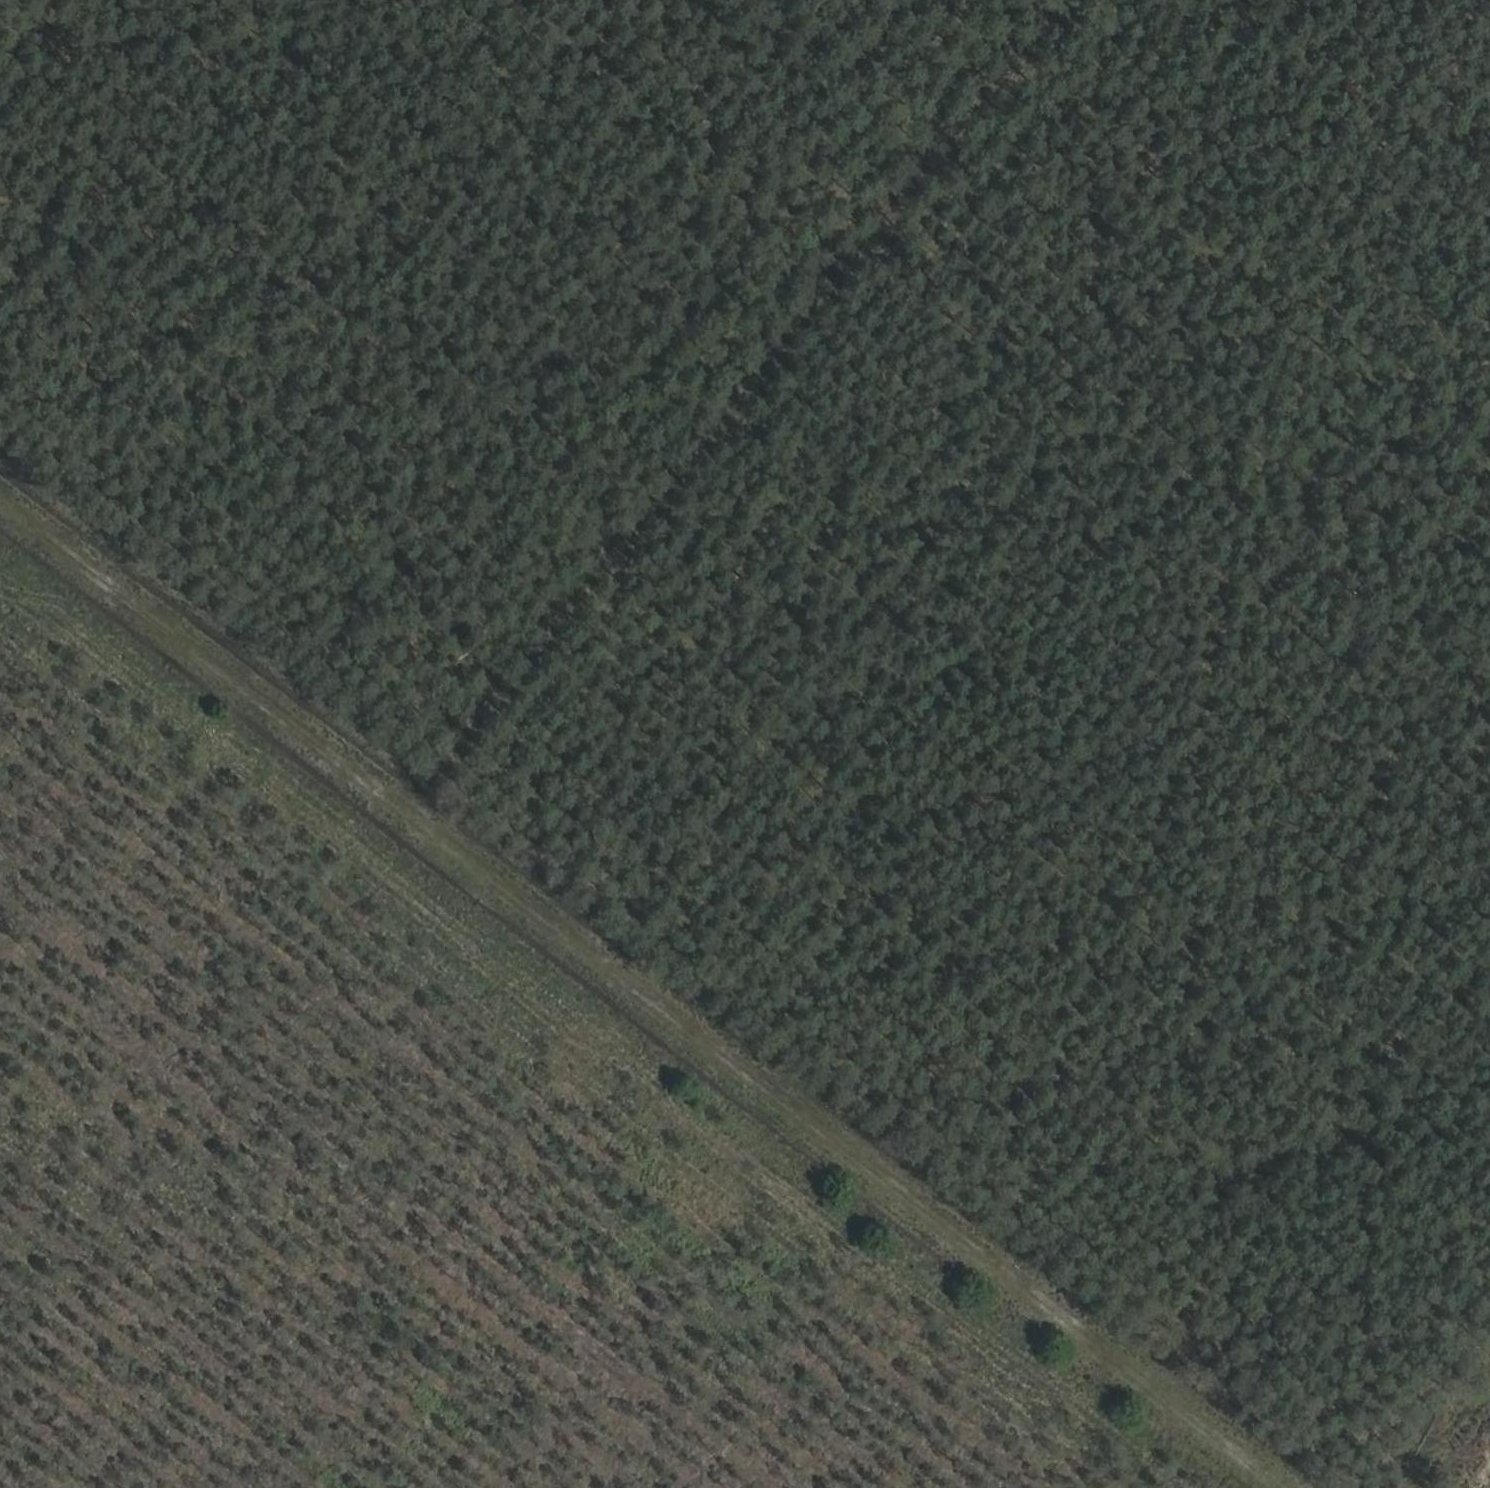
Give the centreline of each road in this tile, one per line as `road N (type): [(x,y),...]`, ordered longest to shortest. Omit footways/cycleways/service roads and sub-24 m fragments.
road 1 (track): [(1286,1487),(0,499)]

